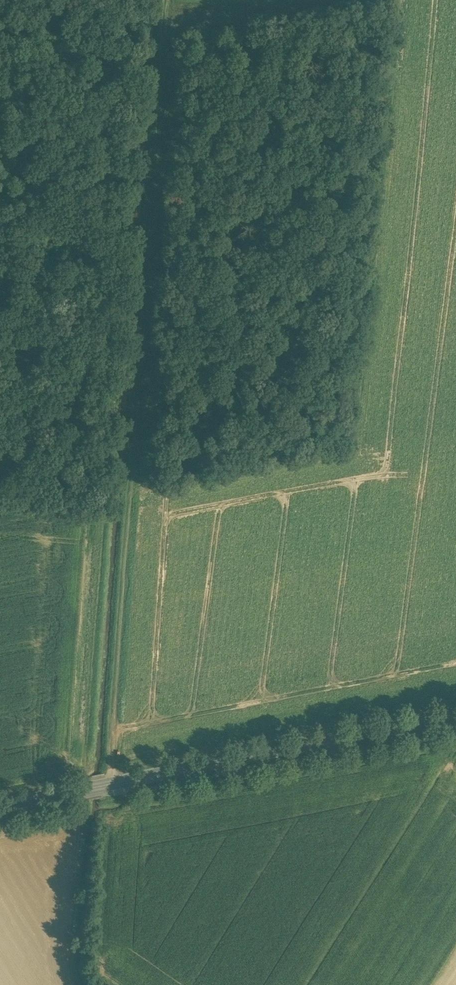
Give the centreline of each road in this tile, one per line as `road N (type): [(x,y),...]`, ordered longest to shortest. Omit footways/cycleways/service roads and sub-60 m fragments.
road 1 (secondary): [(455,715),(0,805)]
road 2 (track): [(83,789),(78,984)]

